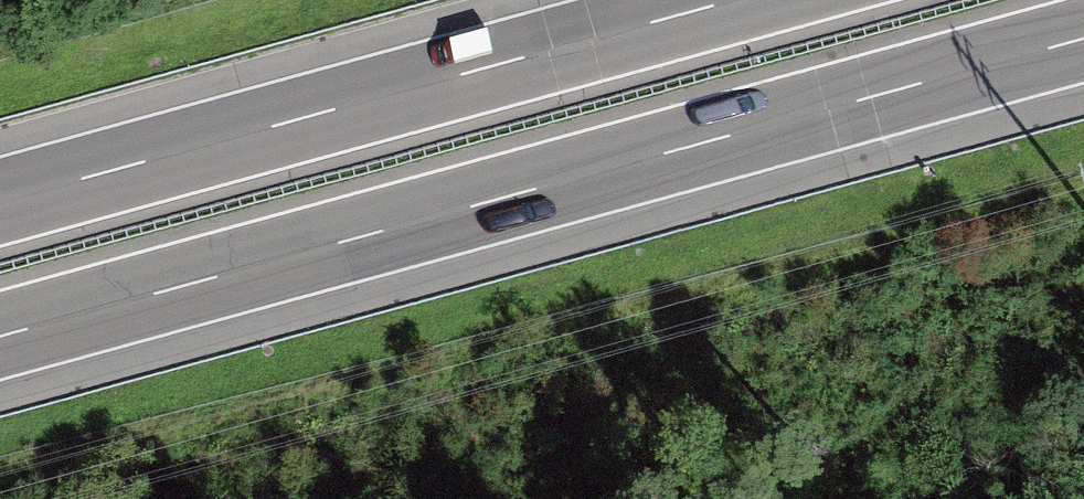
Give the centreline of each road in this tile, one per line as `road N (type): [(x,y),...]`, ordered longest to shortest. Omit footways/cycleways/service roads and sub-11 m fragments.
road 1 (motorway): [(0,337),(1083,40)]
road 2 (motorway): [(731,0),(0,200)]

